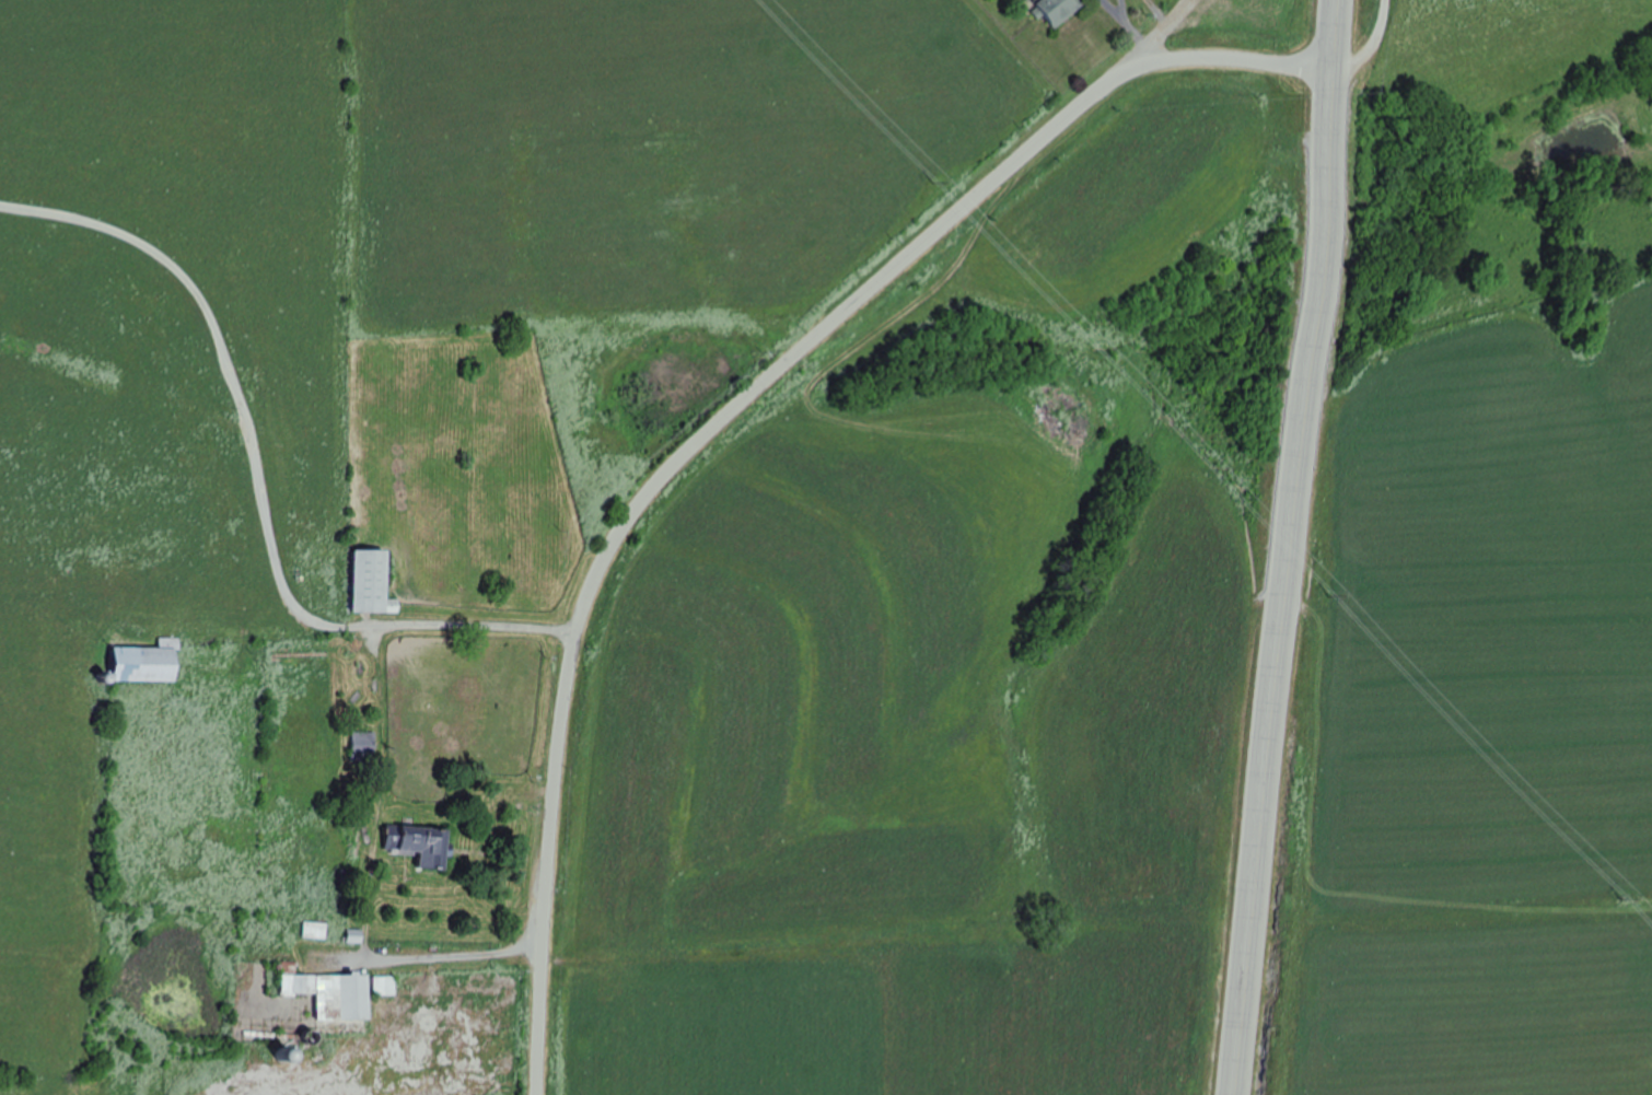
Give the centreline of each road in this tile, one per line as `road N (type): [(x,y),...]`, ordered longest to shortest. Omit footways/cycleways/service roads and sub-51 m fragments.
road 1 (tertiary): [(536,1094),(546,877),(568,674),(589,596),(643,501),(720,421),(1104,86),(1145,65),(1188,58),(1331,70)]
road 2 (primary): [(1234,1094),(1338,0)]
road 3 (residential): [(583,611),(457,619),(353,582),(313,548),(279,428),(222,341),(124,257),(0,225)]

